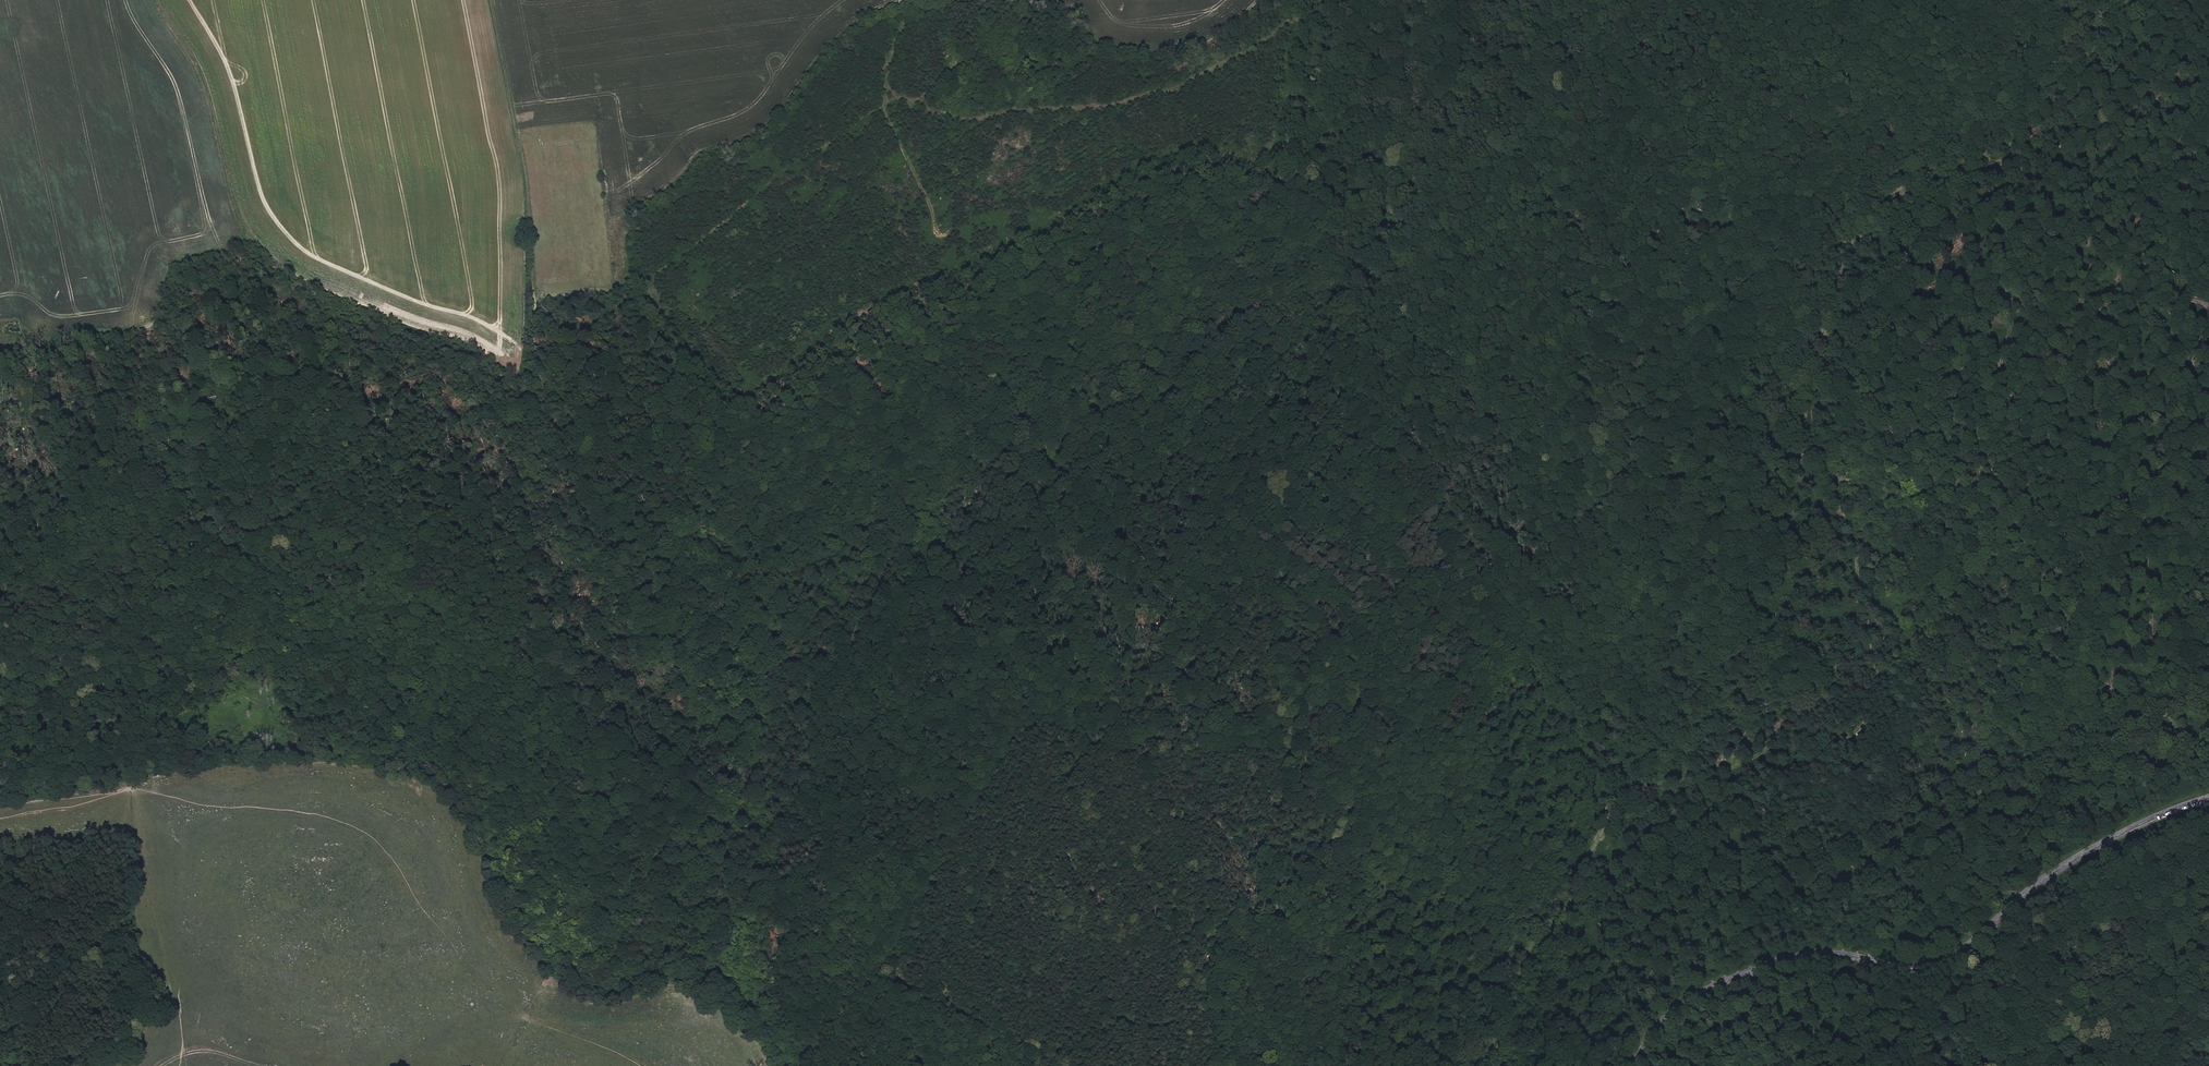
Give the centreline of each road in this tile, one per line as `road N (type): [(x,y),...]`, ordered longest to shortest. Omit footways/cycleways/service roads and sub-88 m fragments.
road 1 (track): [(491,0),(526,186),(544,465),(582,609),(687,772),(685,973)]
road 2 (tertiary): [(2208,798),(2059,868),(1952,961),(1913,972),(1810,955),(1723,981),(1669,1014),(1636,1065)]
road 3 (track): [(952,267),(884,107),(902,0)]
road 4 (track): [(793,1065),(768,1021),(685,973)]

